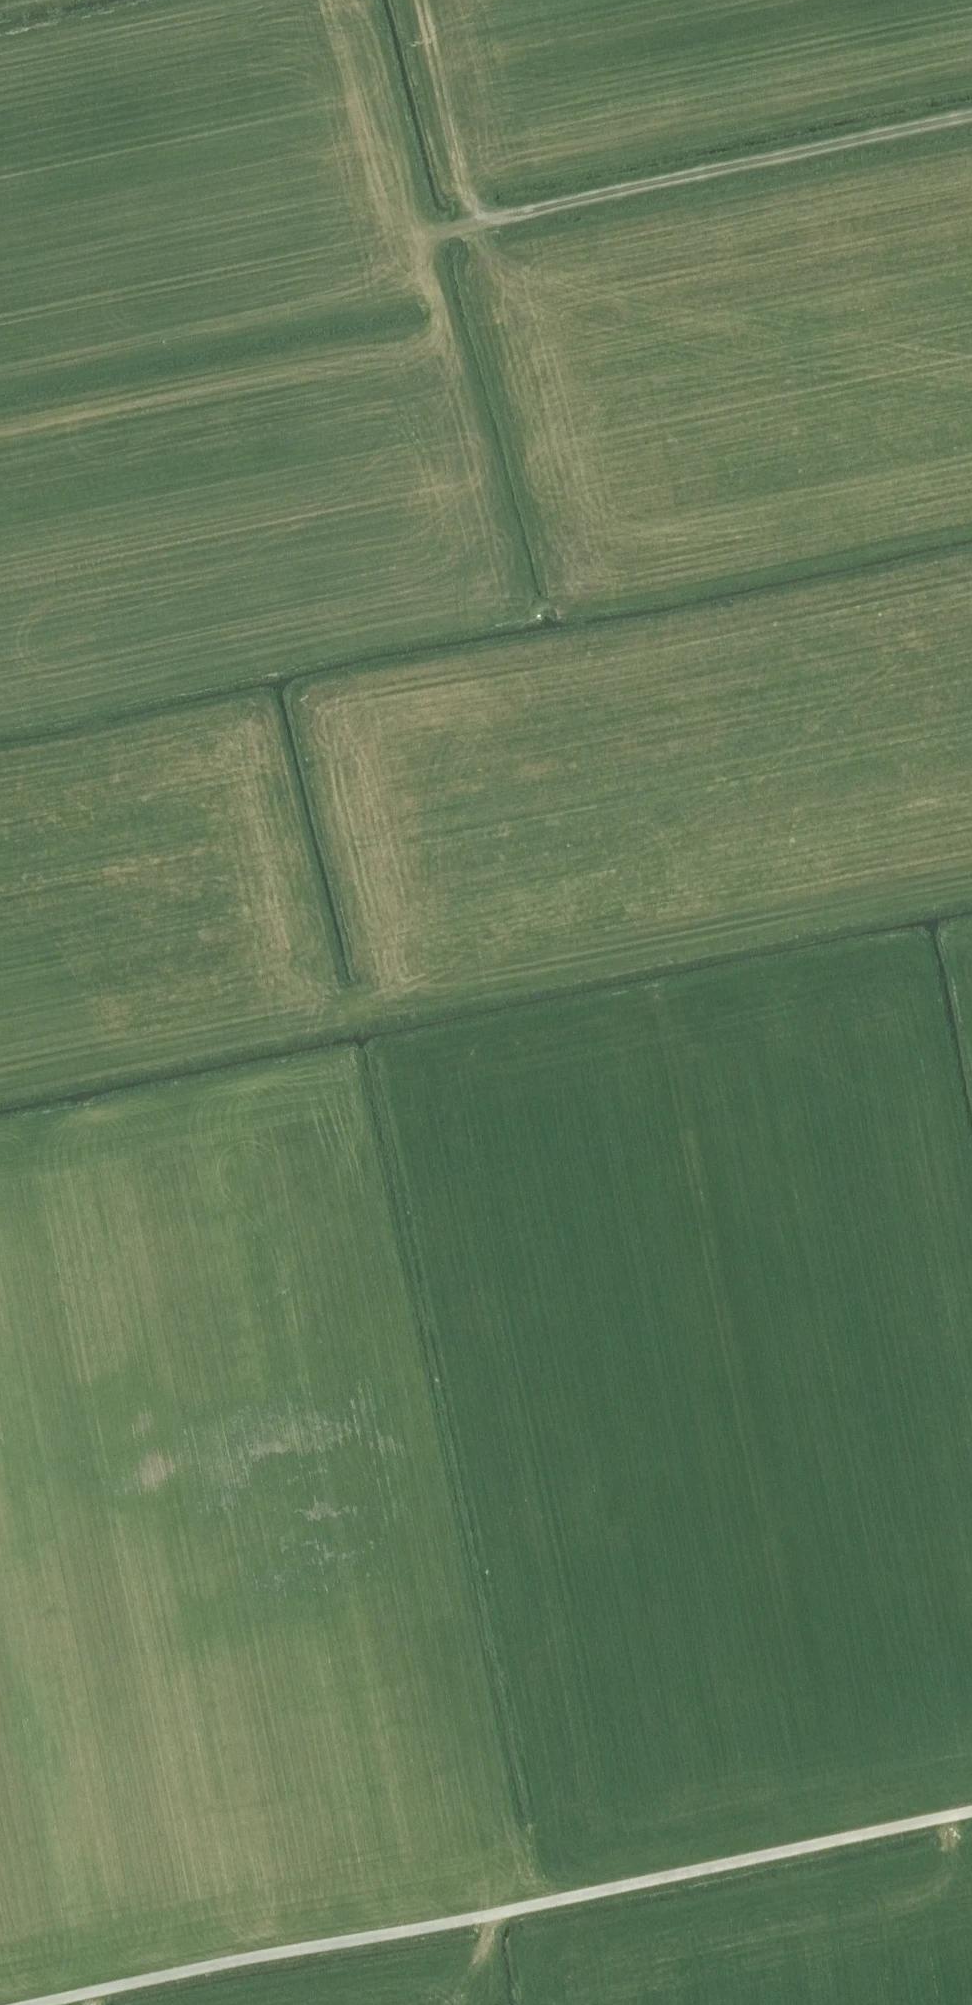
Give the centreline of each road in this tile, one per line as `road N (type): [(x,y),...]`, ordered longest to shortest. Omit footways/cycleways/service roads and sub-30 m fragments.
road 1 (track): [(438,234),(971,119)]

